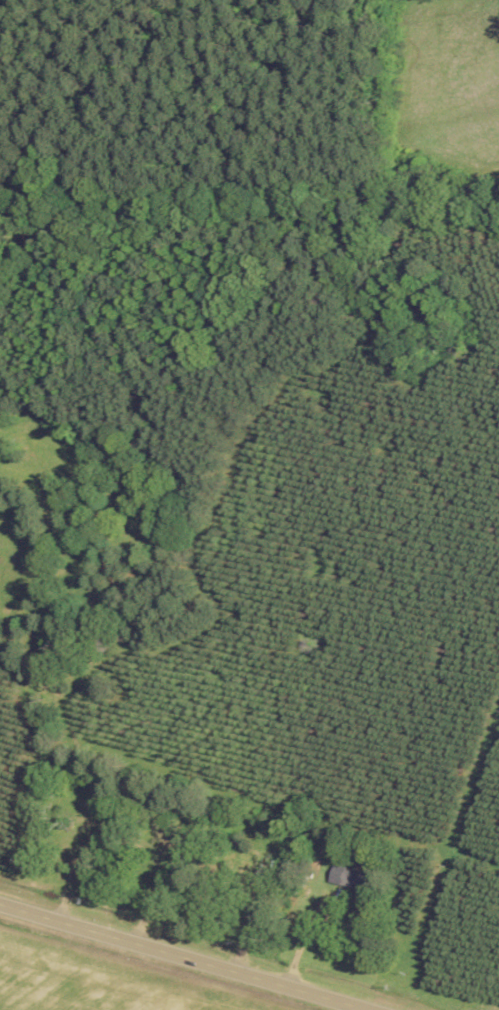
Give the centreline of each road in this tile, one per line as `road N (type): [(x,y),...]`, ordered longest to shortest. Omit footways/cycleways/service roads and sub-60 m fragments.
road 1 (primary): [(0,898),(382,1009)]

